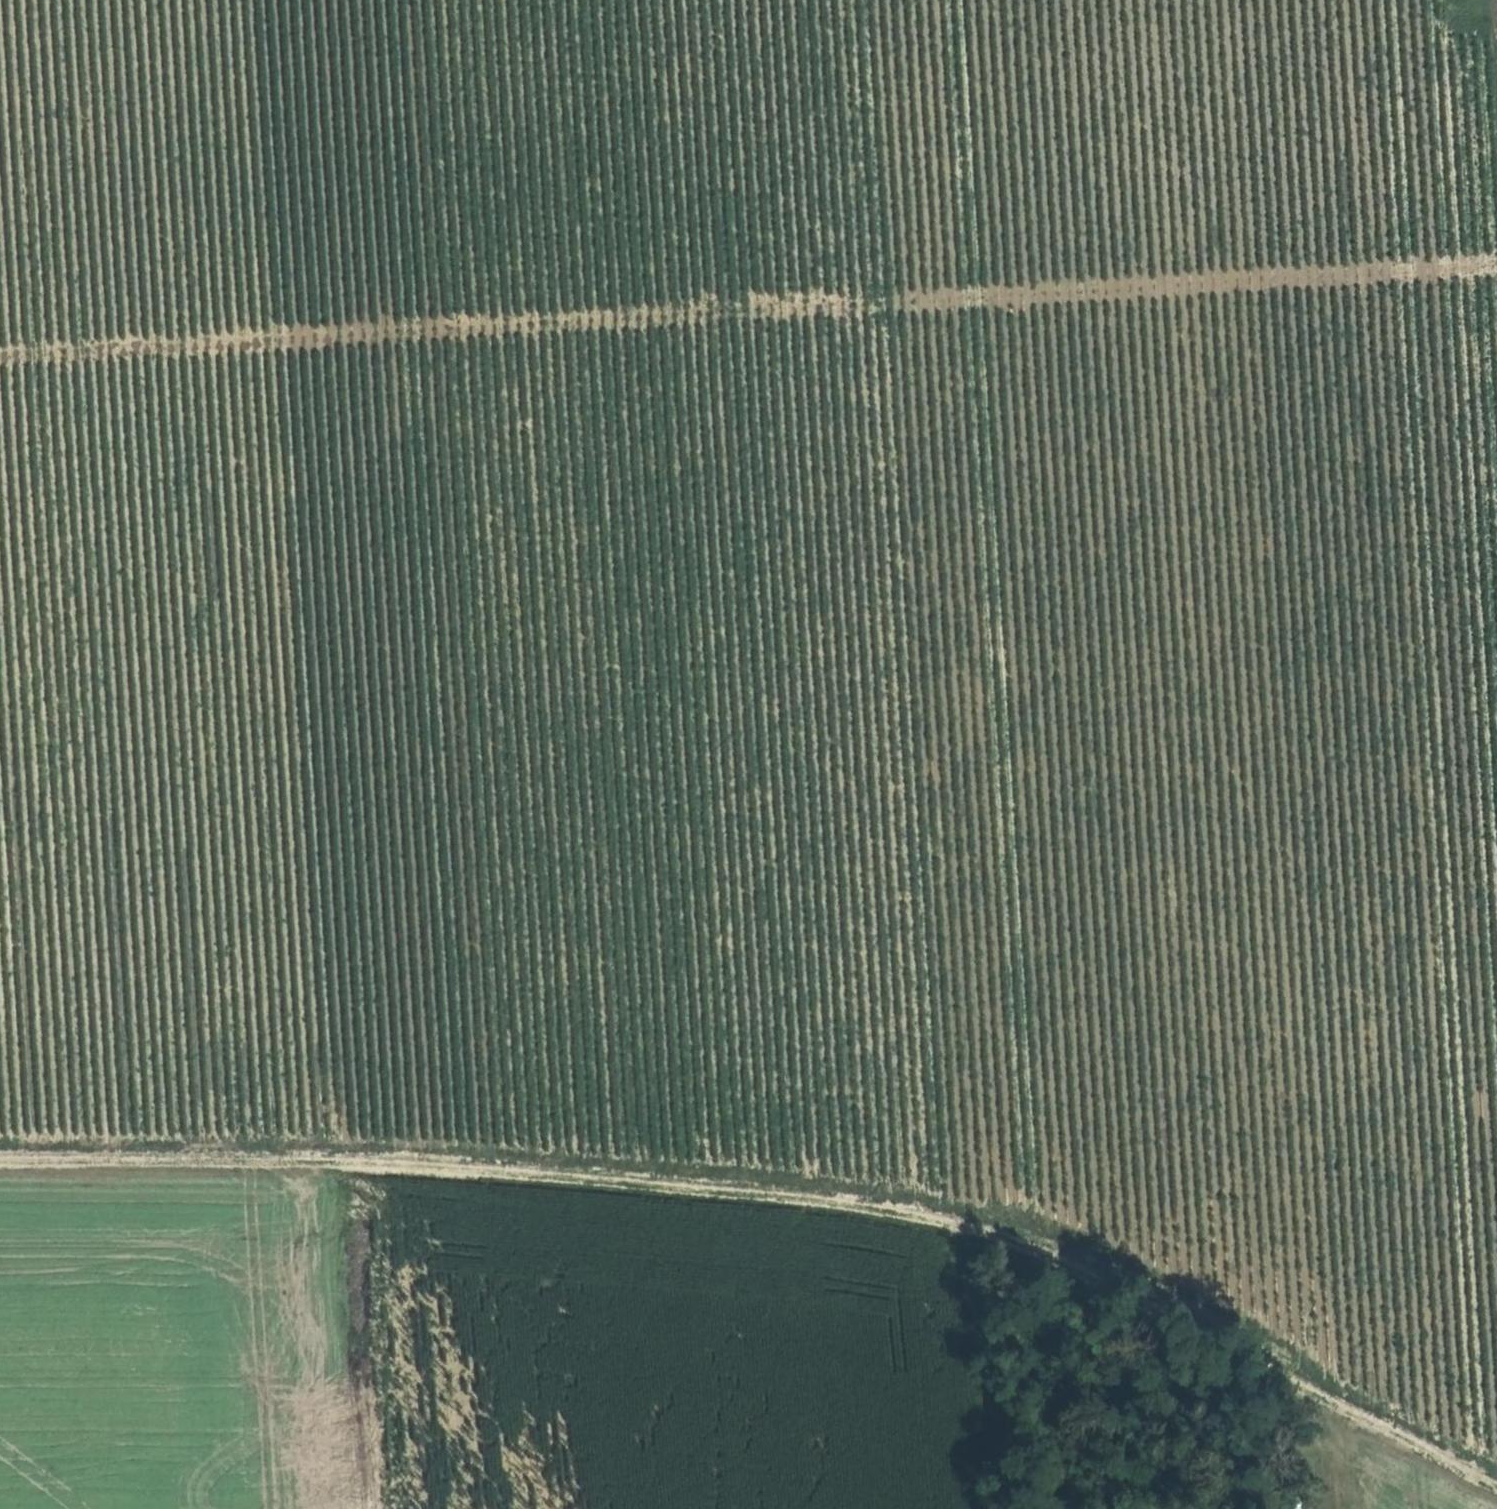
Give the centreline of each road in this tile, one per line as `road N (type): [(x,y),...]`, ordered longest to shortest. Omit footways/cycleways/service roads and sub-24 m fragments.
road 1 (track): [(912,1207),(642,1163),(345,1149),(0,1148)]
road 2 (track): [(912,1207),(1059,1238),(1496,1469)]

